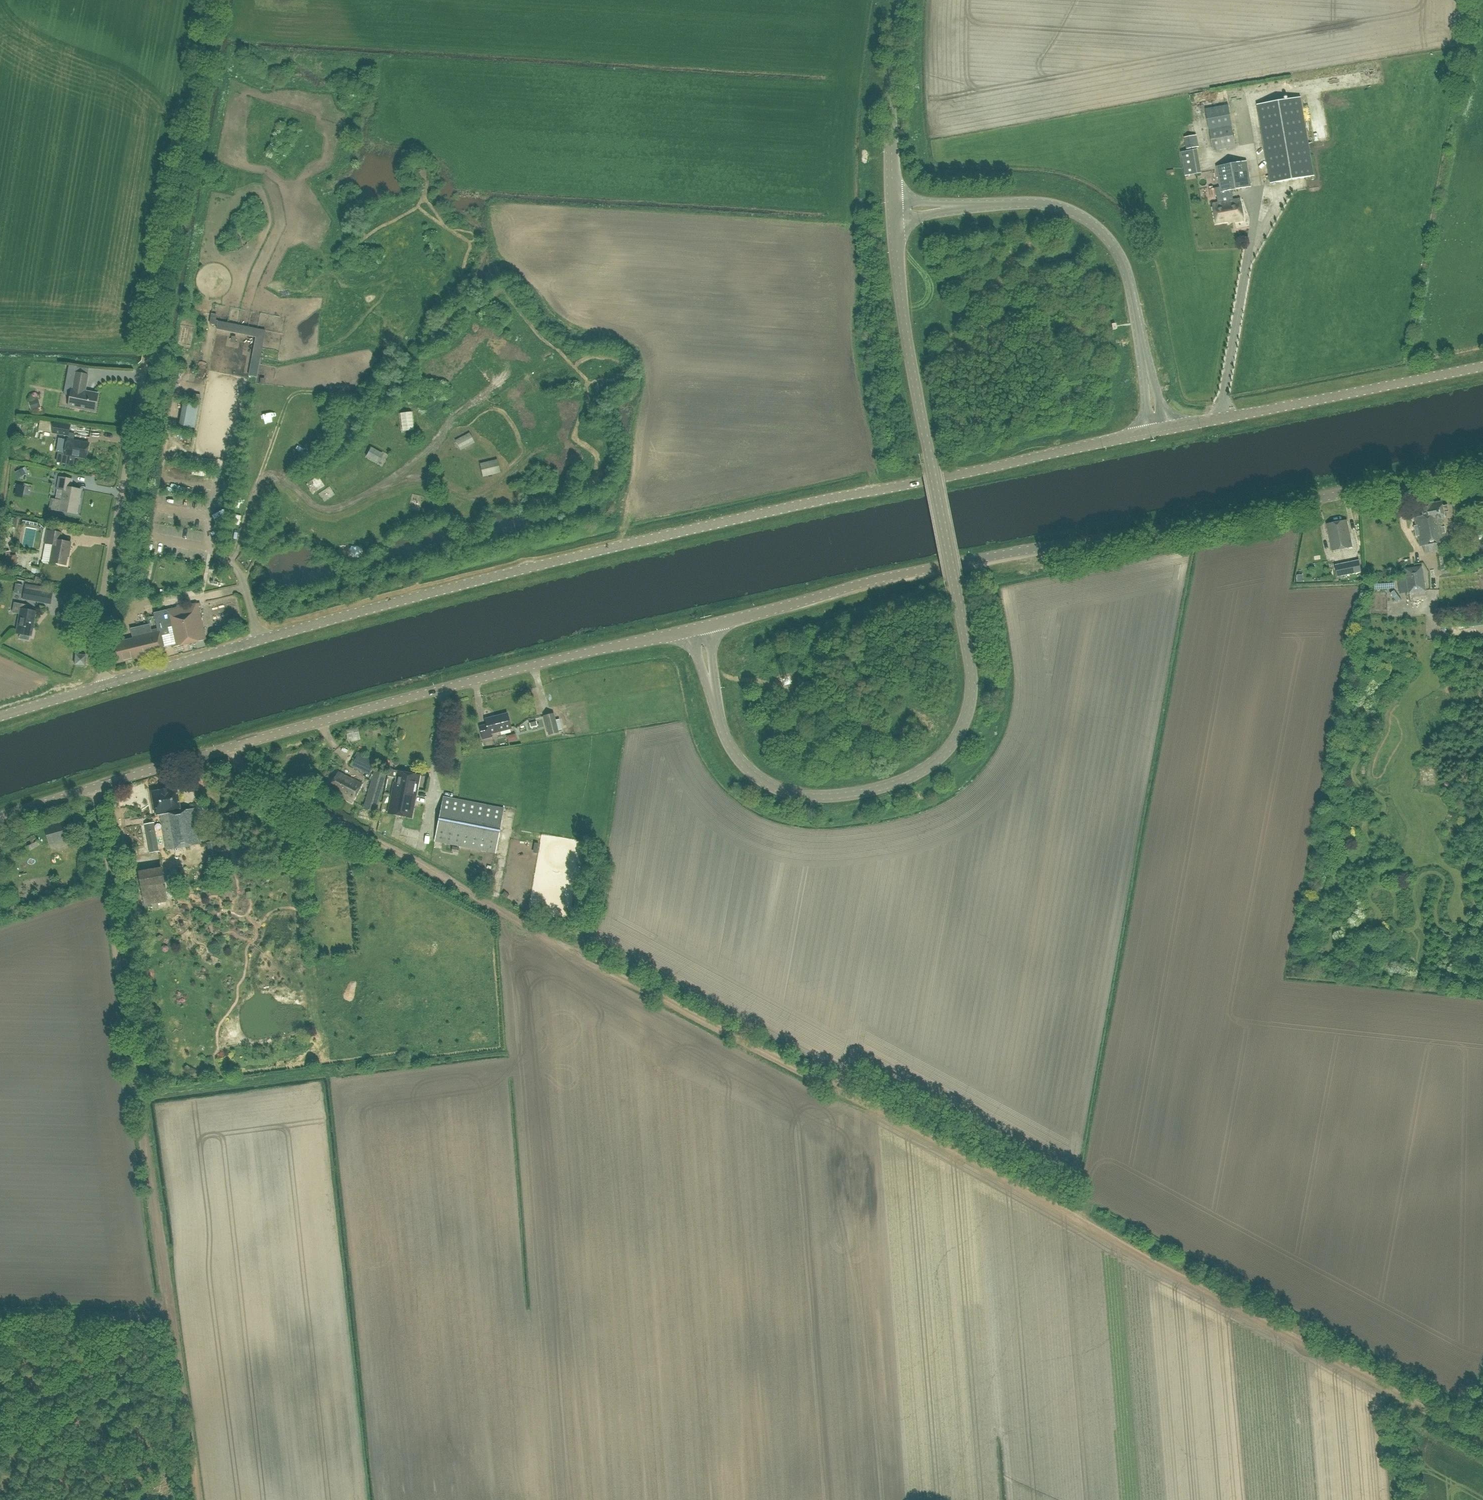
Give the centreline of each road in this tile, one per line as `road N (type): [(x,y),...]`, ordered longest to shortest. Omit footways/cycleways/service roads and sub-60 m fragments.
road 1 (track): [(230,747),(239,766),(398,858),(1482,1441)]
road 2 (tertiary): [(1148,433),(649,539),(105,684)]
road 3 (tertiary): [(711,684),(723,728),(746,767),(788,790),(849,792),(908,777),(959,731),(971,669),(907,345),(893,221)]
road 4 (tertiary): [(706,625),(922,571),(1482,465)]
road 5 (track): [(97,787),(197,1499)]
road 6 (tertiary): [(0,817),(336,717),(688,629)]
road 7 (unclassified): [(105,684),(97,625),(209,0)]
road 8 (tertiary): [(1482,367),(1165,430)]
road 9 (tertiary): [(1148,381),(1129,279),(1100,231),(1044,204),(947,208)]
road 10 (tertiary): [(892,202),(898,0)]

